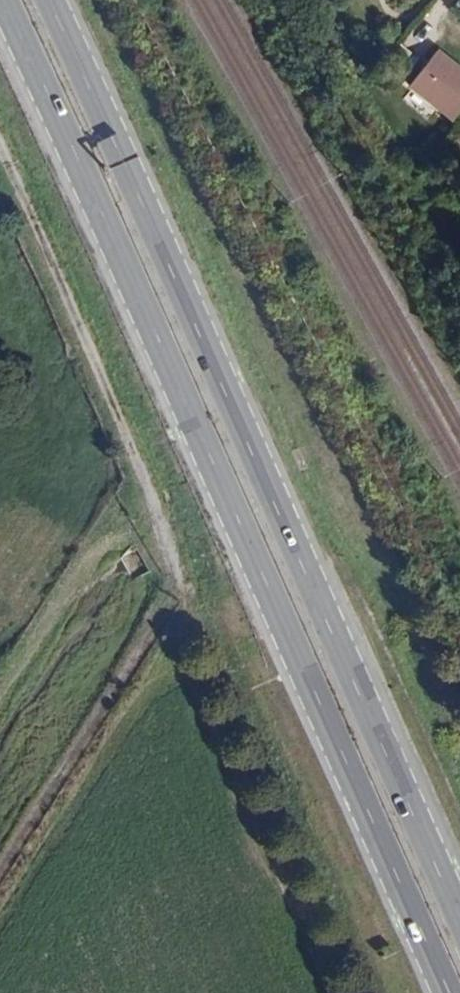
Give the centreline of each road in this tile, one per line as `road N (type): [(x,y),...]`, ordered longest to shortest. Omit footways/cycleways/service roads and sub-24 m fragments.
road 1 (primary): [(4,0),(449,992)]
road 2 (primary): [(459,919),(48,0)]
road 3 (track): [(0,147),(187,586),(0,872)]

